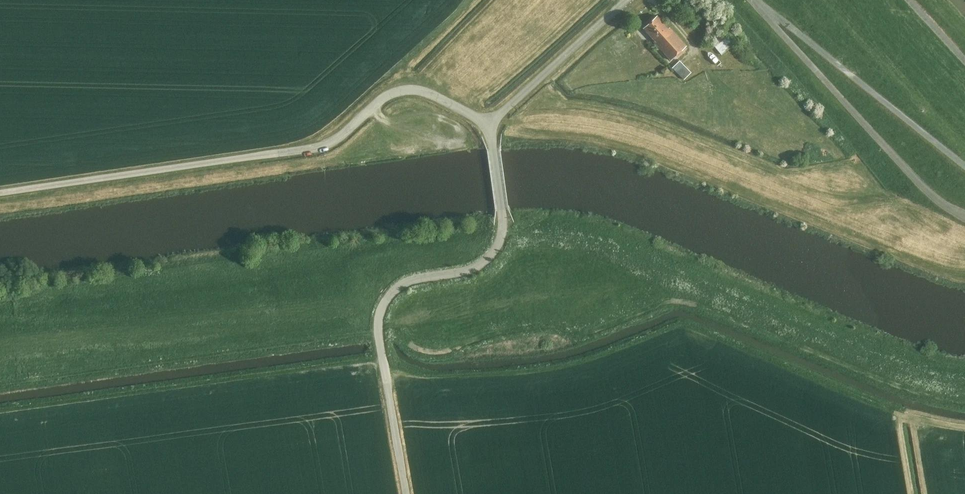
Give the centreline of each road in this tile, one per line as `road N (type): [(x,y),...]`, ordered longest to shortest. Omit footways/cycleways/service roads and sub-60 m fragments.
road 1 (unclassified): [(485,127),(429,94),(401,91),(312,149),(0,194)]
road 2 (unclassified): [(406,493),(380,315),(405,282),(471,269),(496,250),(502,212),(485,127)]
road 3 (unclassified): [(485,127),(625,0)]

